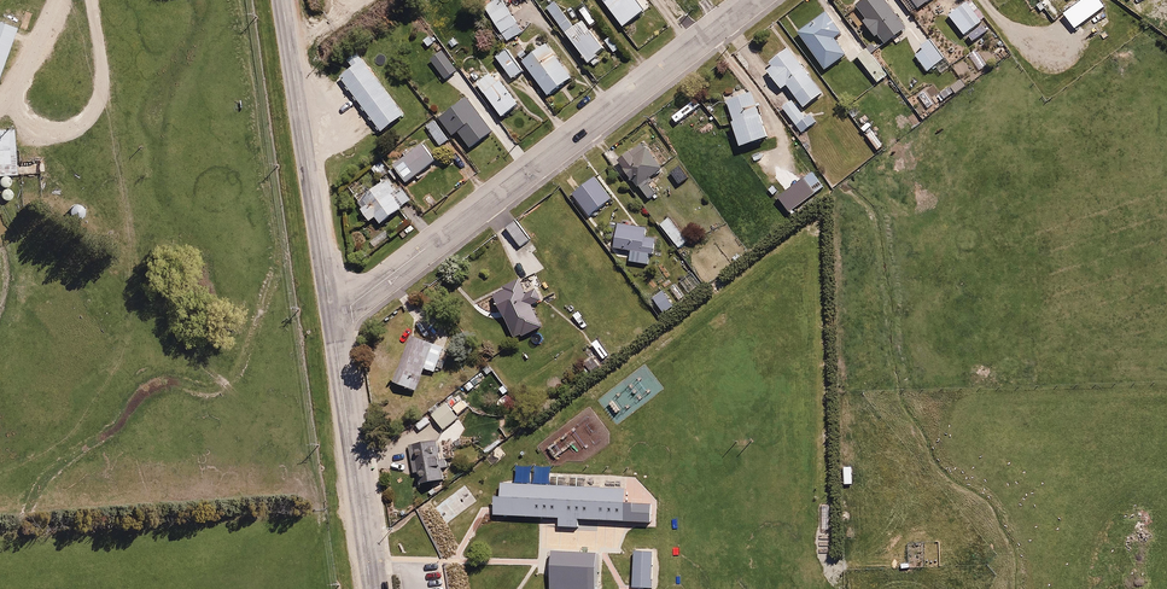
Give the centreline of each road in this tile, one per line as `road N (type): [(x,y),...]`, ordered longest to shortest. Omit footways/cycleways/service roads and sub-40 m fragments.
road 1 (residential): [(332,321),(753,0)]
road 2 (tertiary): [(283,0),(332,321)]
road 3 (tertiary): [(332,321),(370,588)]

